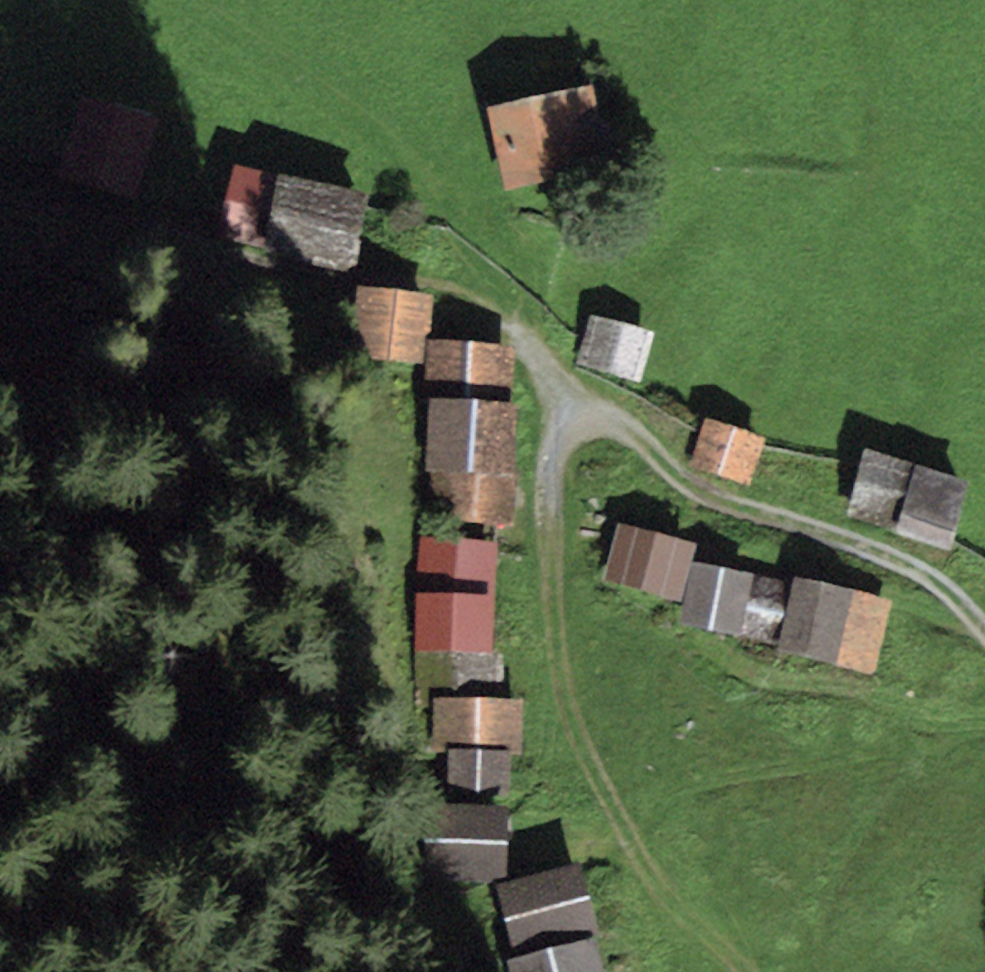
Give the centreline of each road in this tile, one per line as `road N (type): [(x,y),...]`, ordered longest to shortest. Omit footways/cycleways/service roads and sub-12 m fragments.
road 1 (track): [(566,422),(547,447),(544,481),(560,678),(602,789),(649,878),(747,971)]
road 2 (track): [(984,628),(919,571),(869,547),(699,492),(622,419),(587,414),(566,422)]

